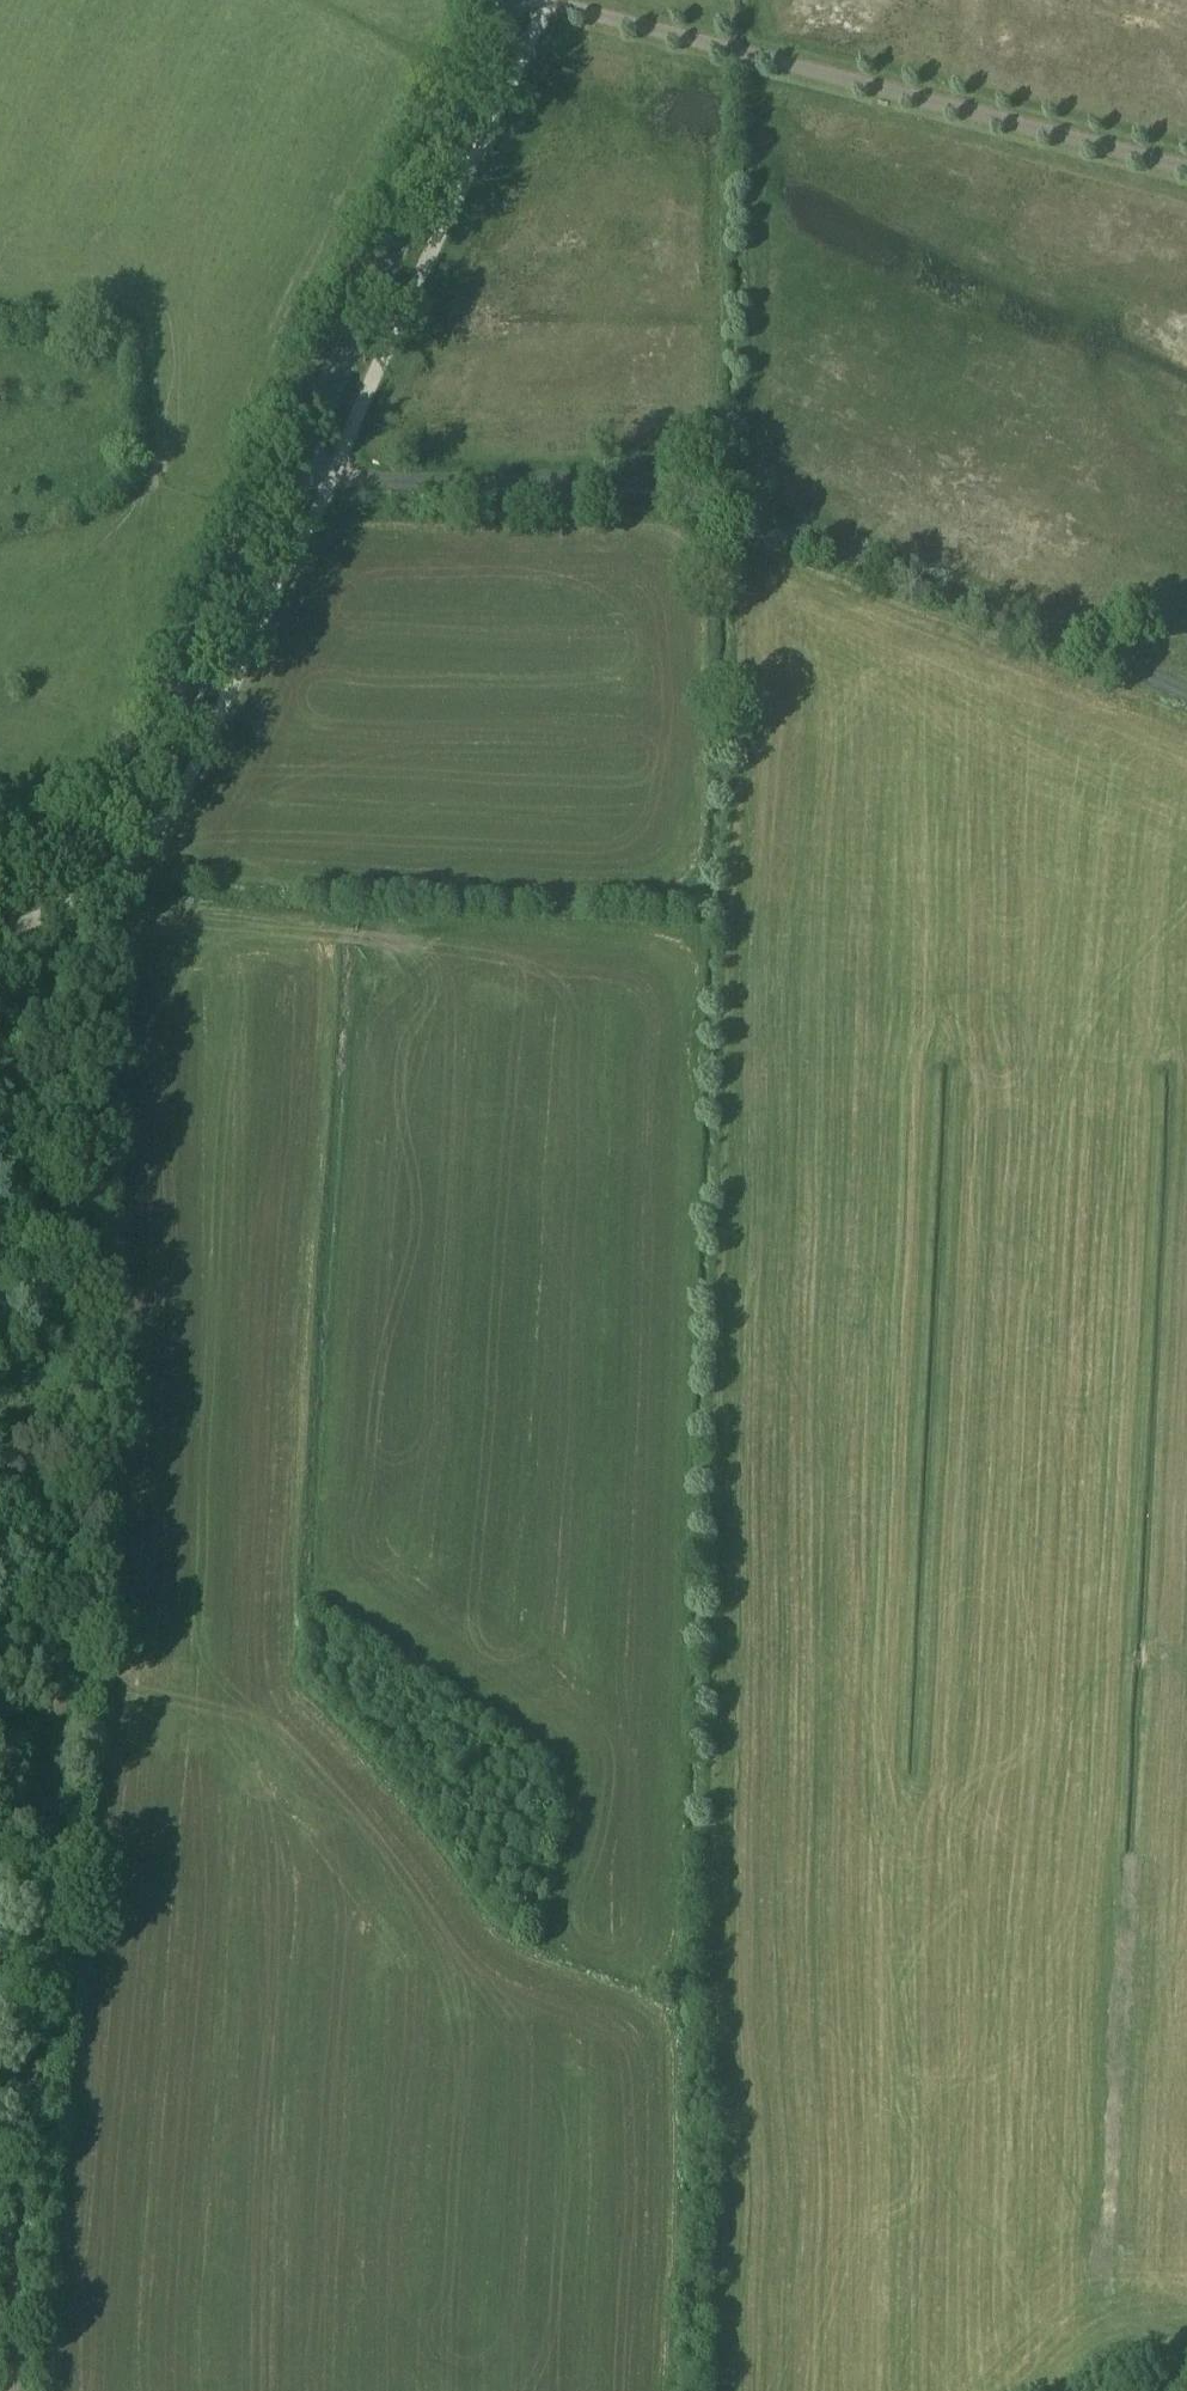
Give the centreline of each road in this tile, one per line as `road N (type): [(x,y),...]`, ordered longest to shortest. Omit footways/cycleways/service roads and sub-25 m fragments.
road 1 (track): [(20,2390),(19,2248),(71,1566),(70,1377),(58,1278),(0,1076)]
road 2 (tertiary): [(0,891),(70,851),(119,807),(217,634),(289,482),(503,0)]

